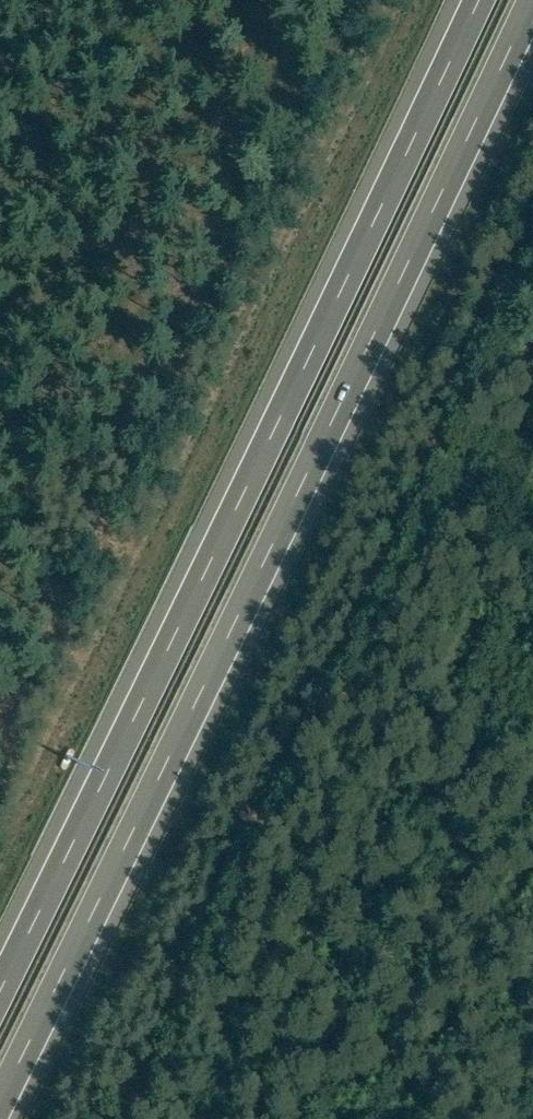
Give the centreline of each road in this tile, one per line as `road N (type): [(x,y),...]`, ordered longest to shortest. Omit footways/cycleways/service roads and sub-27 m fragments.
road 1 (motorway): [(0,1101),(532,7)]
road 2 (motorway): [(483,0),(0,989)]

